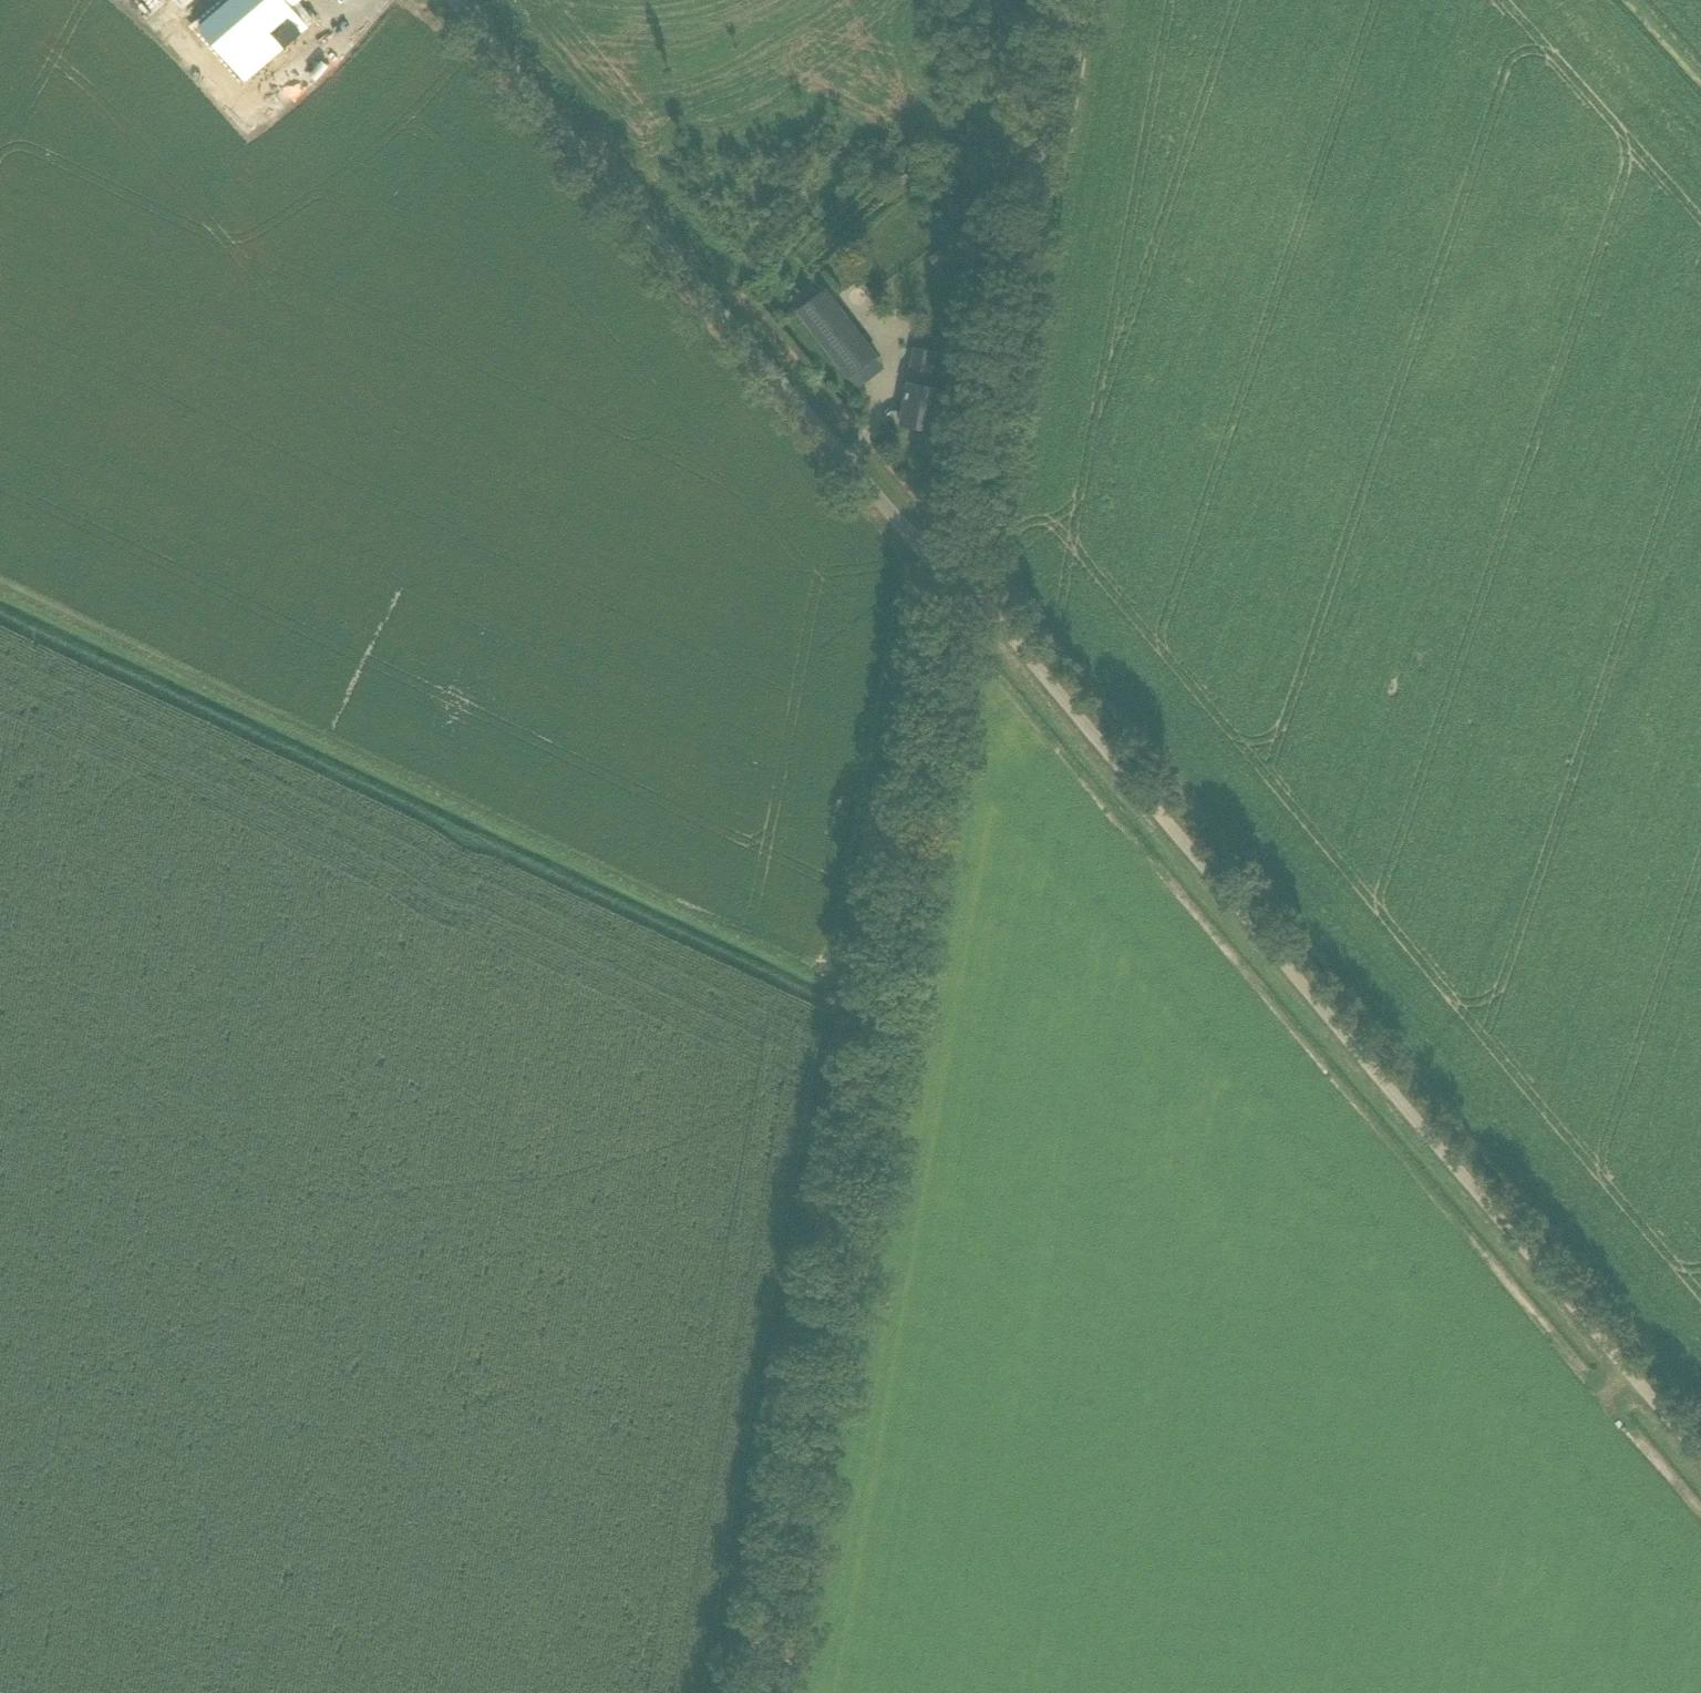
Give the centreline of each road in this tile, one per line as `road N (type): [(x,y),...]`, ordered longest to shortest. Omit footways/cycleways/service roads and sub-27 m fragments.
road 1 (track): [(952,582),(1700,1460)]
road 2 (unclassified): [(758,1692),(952,582)]
road 3 (unclassified): [(952,582),(452,0)]
road 4 (unclassified): [(952,582),(1057,0)]

